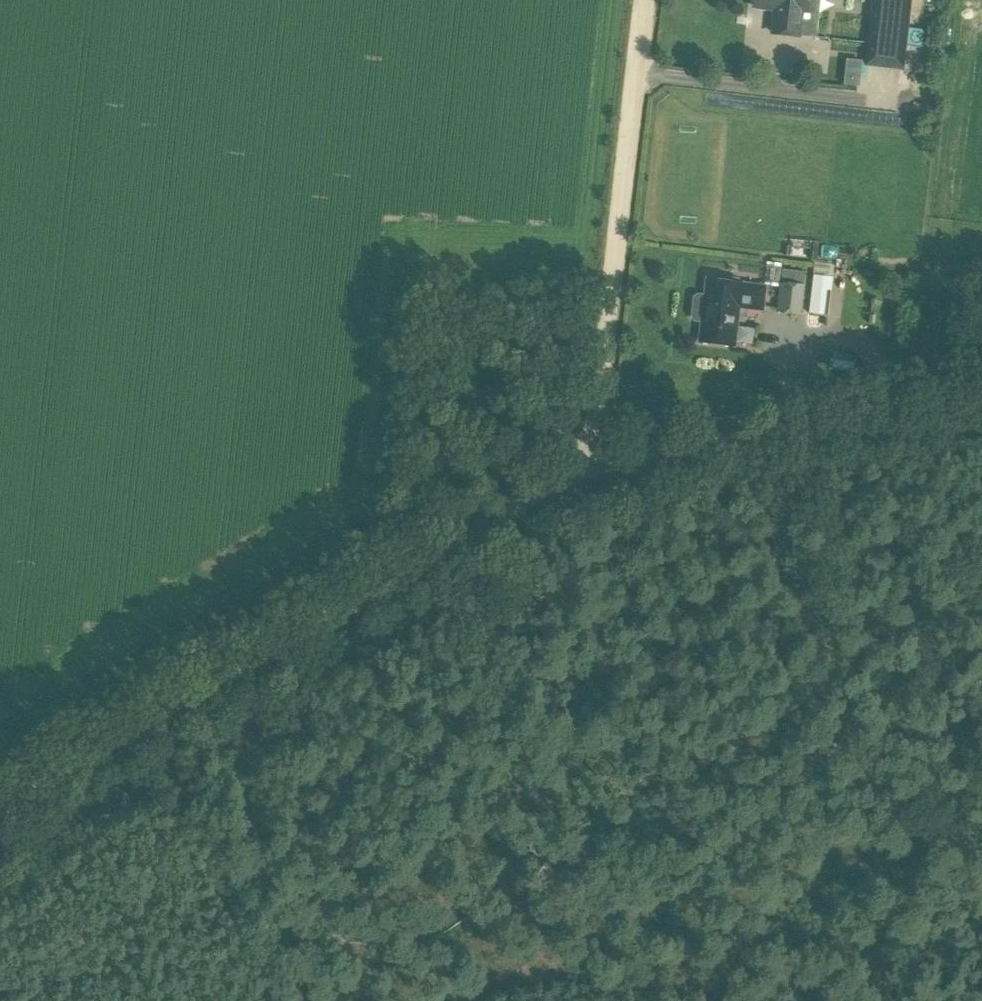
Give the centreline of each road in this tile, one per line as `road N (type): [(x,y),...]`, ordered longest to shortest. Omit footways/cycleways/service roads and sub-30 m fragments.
road 1 (unclassified): [(981,408),(660,453),(578,476),(64,763)]
road 2 (track): [(593,472),(648,0)]

